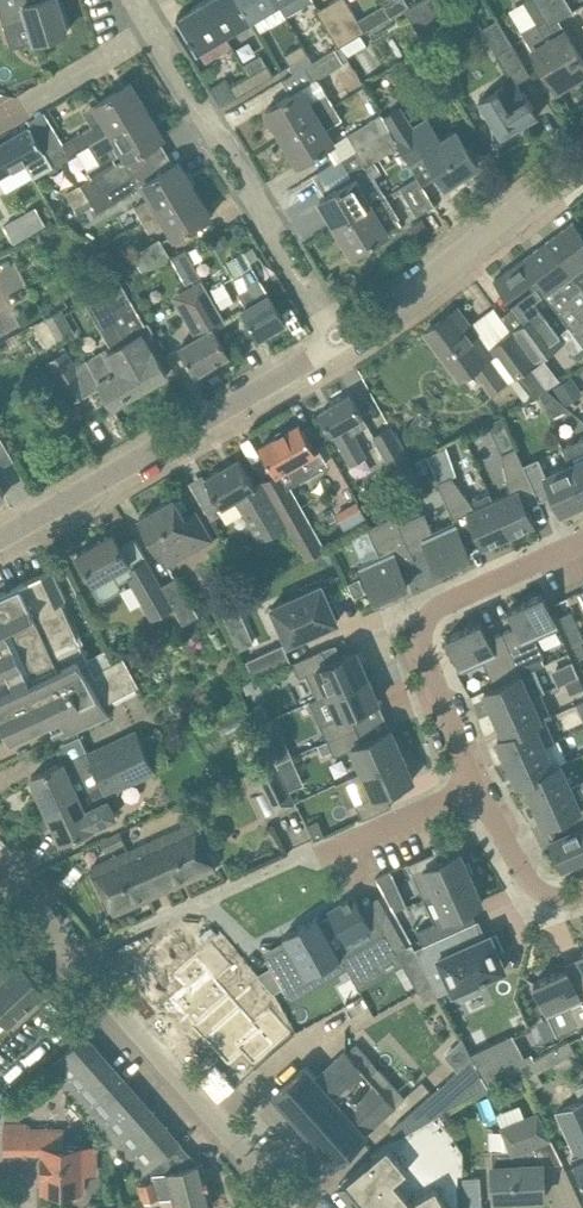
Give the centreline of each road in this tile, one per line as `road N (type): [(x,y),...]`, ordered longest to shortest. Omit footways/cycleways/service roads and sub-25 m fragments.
road 1 (residential): [(333,345),(263,232),(255,193),(213,126),(177,99),(139,7)]
road 2 (residential): [(0,531),(333,345)]
road 3 (residential): [(476,788),(424,625),(435,611),(582,545)]
road 4 (residential): [(287,1207),(81,961)]
road 5 (residential): [(333,345),(582,161)]
road 6 (residential): [(81,961),(266,885)]
road 7 (residential): [(582,895),(554,899),(533,887),(476,788)]
road 8 (residential): [(328,856),(476,788)]
road 9 (residential): [(81,961),(0,855)]

